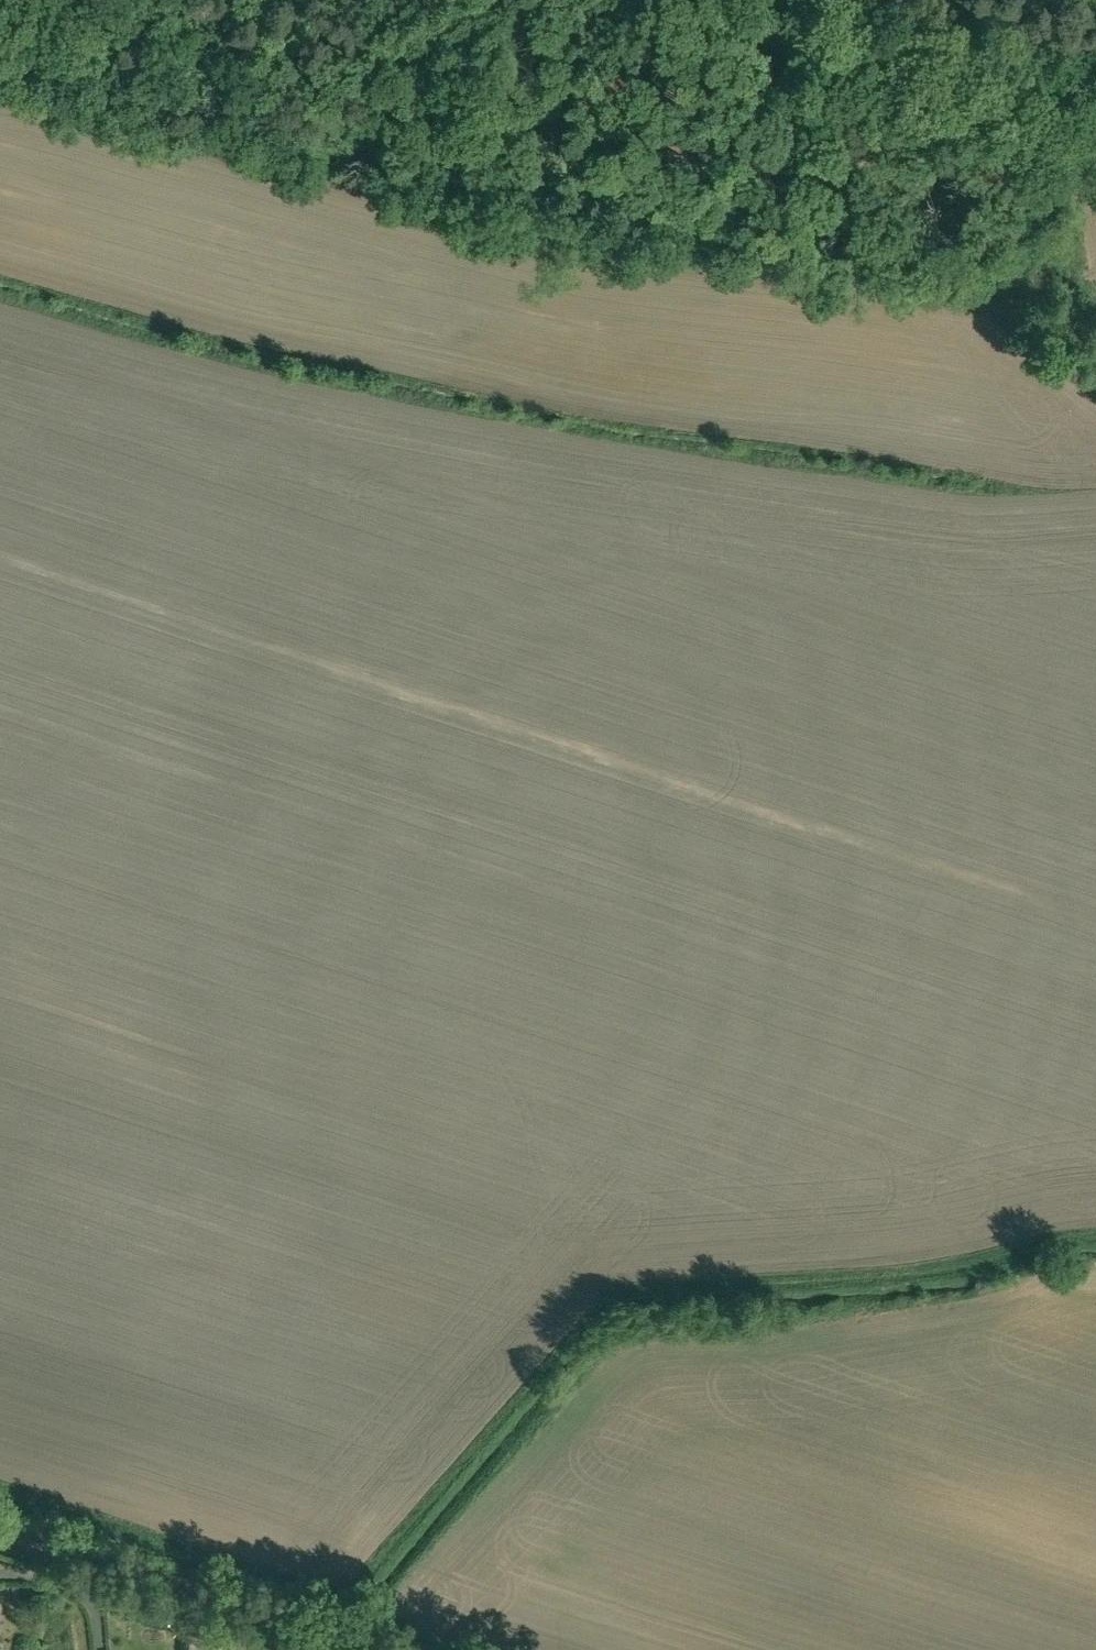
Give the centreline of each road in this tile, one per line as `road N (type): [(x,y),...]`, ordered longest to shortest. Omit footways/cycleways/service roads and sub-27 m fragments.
road 1 (unclassified): [(0,1535),(358,1649)]

